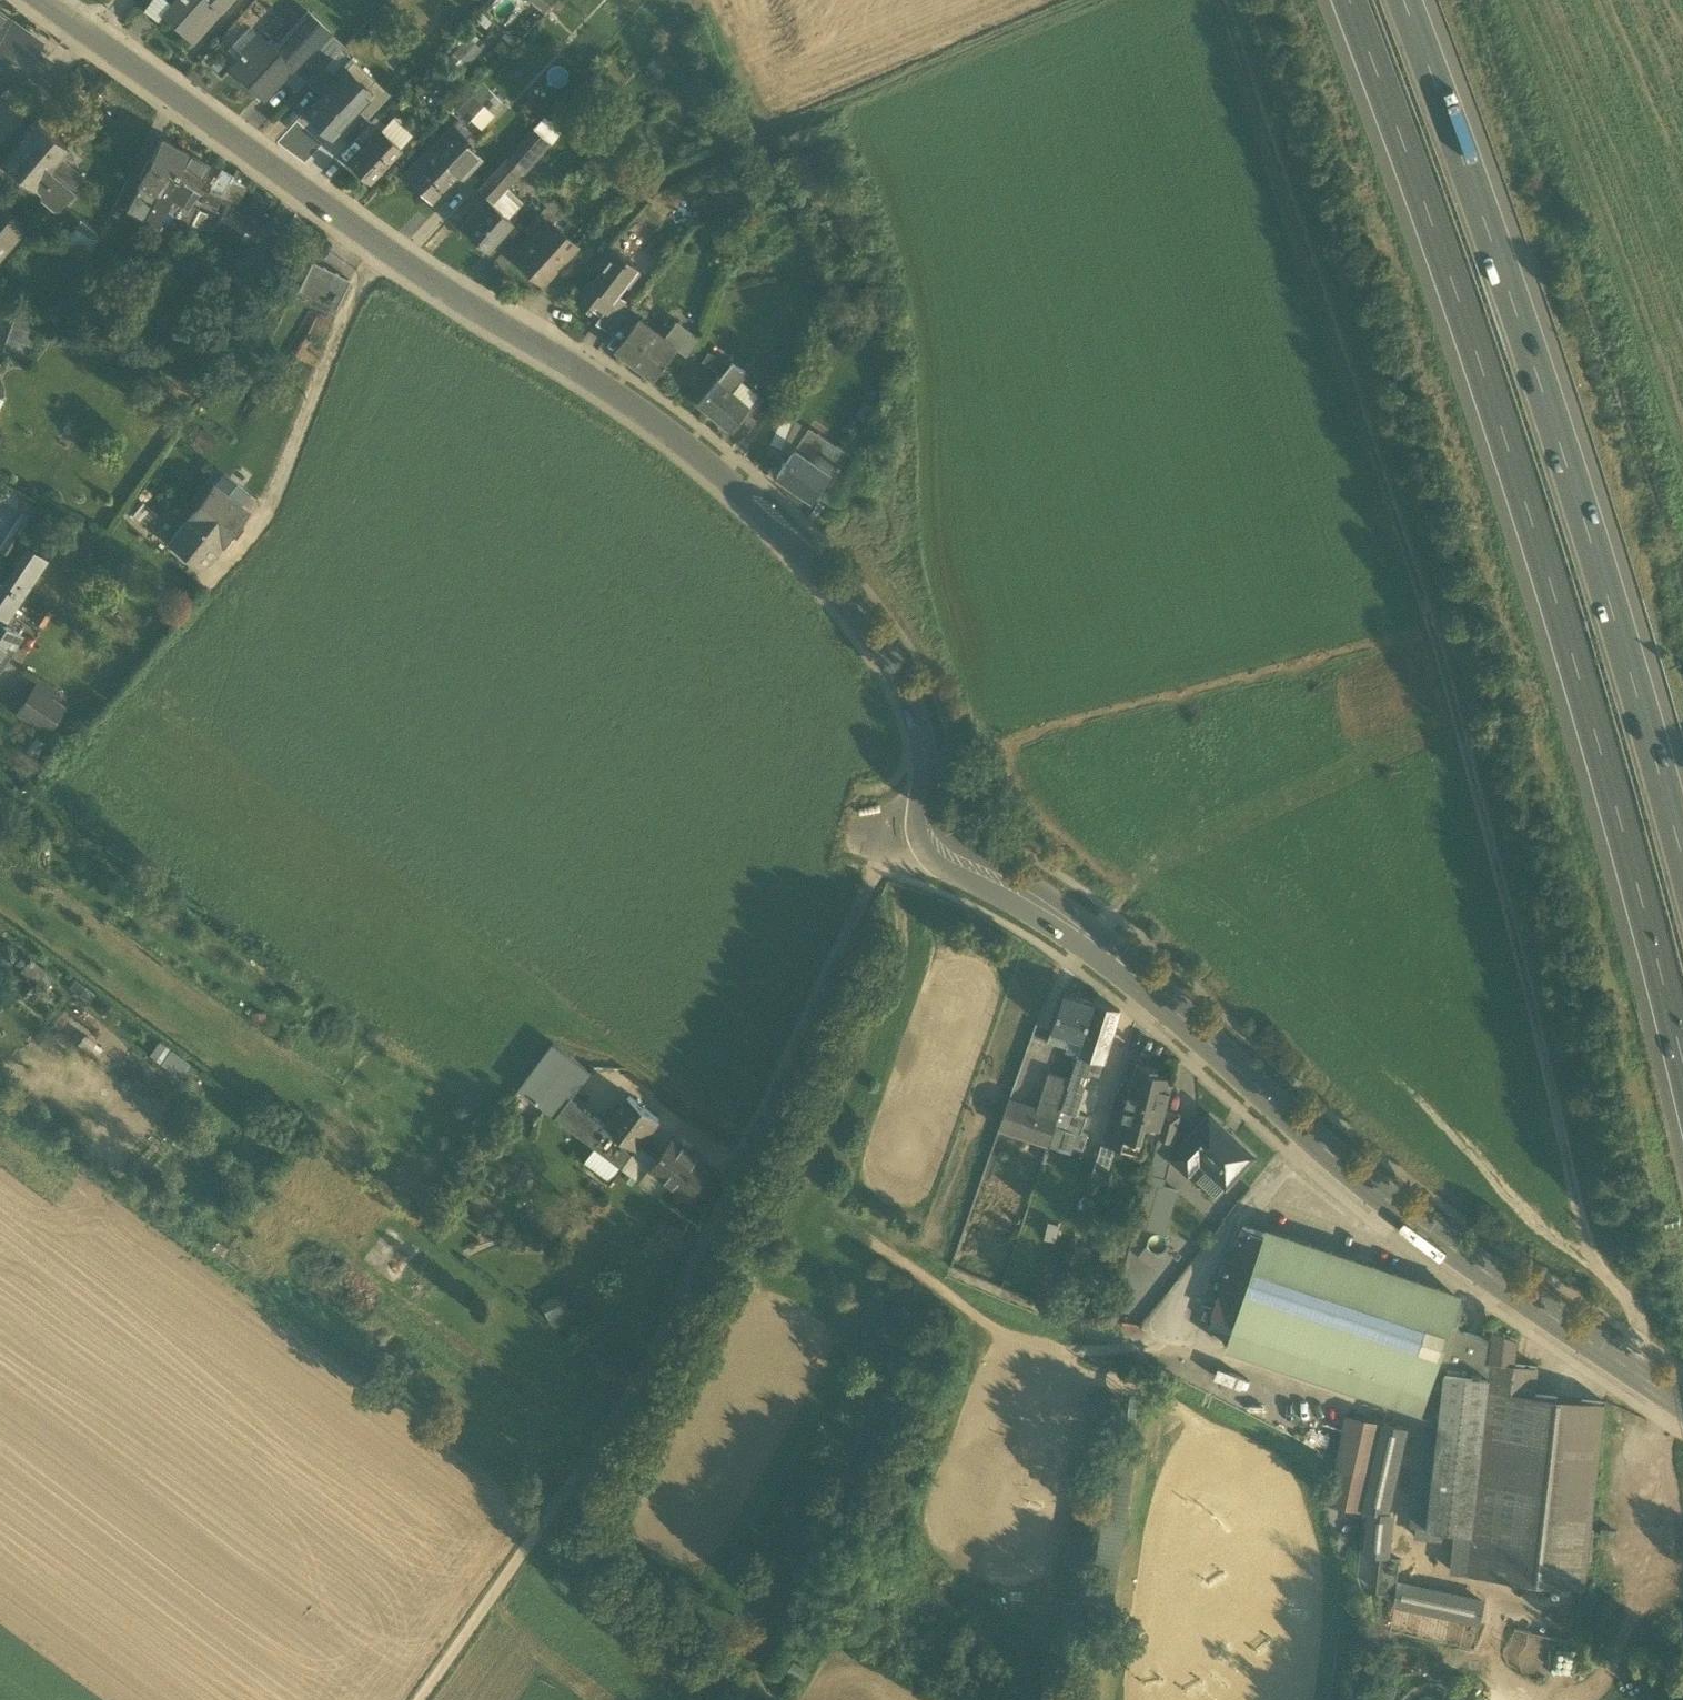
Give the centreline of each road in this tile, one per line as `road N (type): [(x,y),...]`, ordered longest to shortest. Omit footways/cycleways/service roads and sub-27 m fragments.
road 1 (track): [(1638,1375),(1639,1305),(1595,1264),(1438,659),(1222,0)]
road 2 (residential): [(931,839),(924,748),(896,672),(868,630),(732,484),(674,435),(370,244),(94,36)]
road 3 (motorway): [(1349,0),(1476,346),(1568,634),(1682,1056)]
road 4 (residential): [(1682,1405),(1387,1199),(1115,958),(931,839)]
road 5 (motorway): [(1682,854),(1524,330),(1404,0)]
road 6 (track): [(1085,0),(653,182),(513,333)]
road 7 (track): [(421,1699),(638,1387),(697,1255)]
road 8 (unclassified): [(697,1255),(888,851),(931,839)]
road 9 (track): [(1638,1375),(1682,1544)]
road 10 (residential): [(0,131),(65,55),(94,36)]

